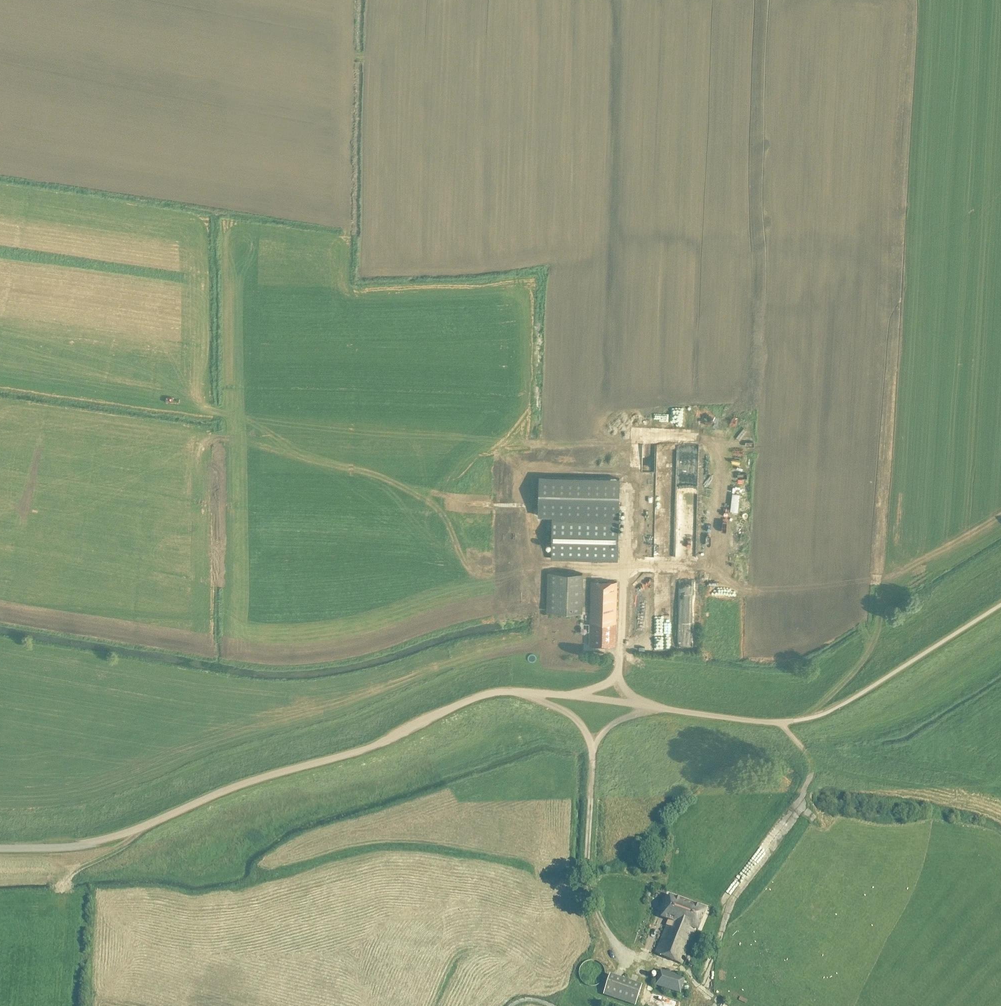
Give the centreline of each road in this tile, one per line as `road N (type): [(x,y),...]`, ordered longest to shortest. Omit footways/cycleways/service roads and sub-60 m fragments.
road 1 (unclassified): [(0,848),(120,836),(230,790),(371,749),(477,699),(526,693)]
road 2 (track): [(699,978),(727,902),(802,800),(812,772),(806,753)]
road 3 (unclassified): [(526,693),(577,722),(593,752),(615,724),(660,709)]
road 4 (unclassified): [(660,709),(526,693)]
road 5 (unclassified): [(793,722),(660,709)]

